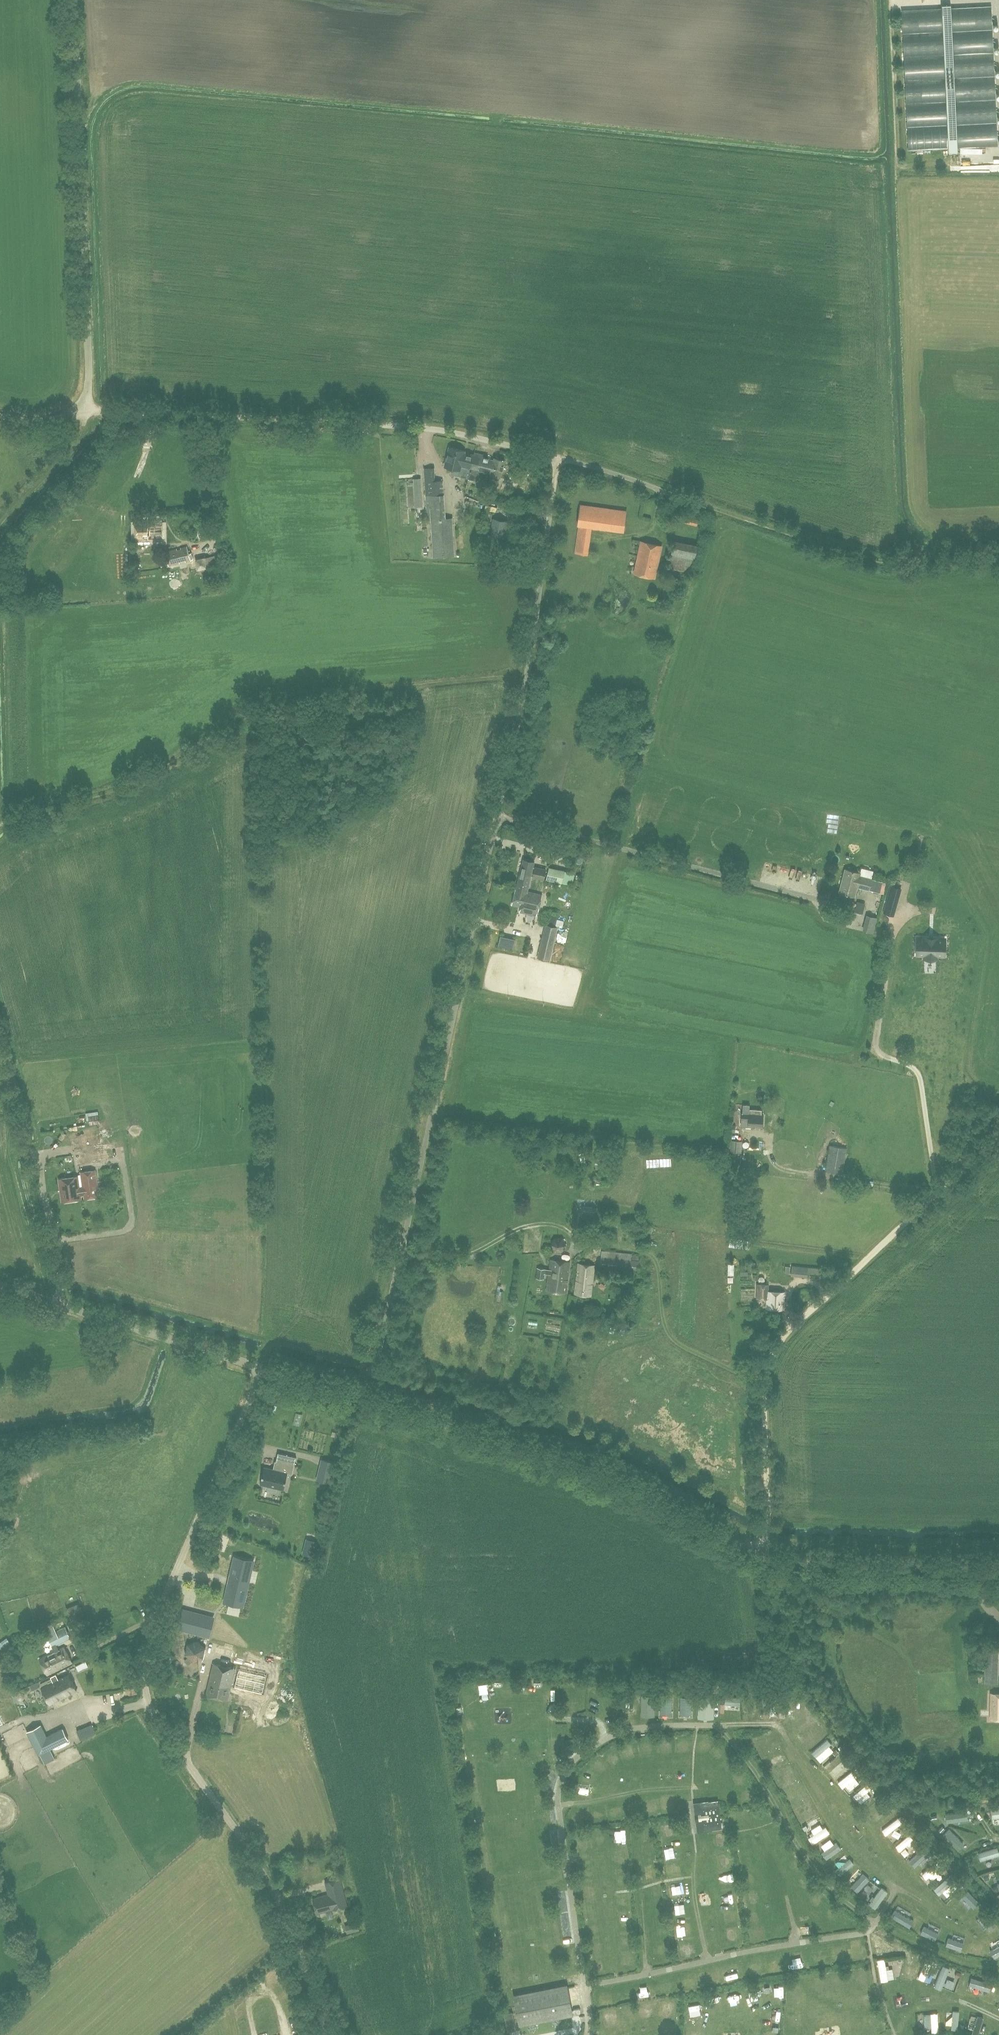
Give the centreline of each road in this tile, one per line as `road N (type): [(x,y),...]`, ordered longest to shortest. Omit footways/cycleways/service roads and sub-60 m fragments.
road 1 (track): [(998,555),(907,563),(842,554),(674,494),(442,433),(82,404),(86,417),(72,448),(0,524)]
road 2 (unclassified): [(363,1399),(514,743),(557,459)]
road 3 (unclassified): [(327,2034),(271,1883),(162,1728),(145,1689),(161,1606),(262,1368)]
road 4 (track): [(0,822),(127,786),(276,700),(527,676)]
road 5 (track): [(766,1555),(764,1393),(772,1354),(791,1327),(998,1137)]
road 6 (unclassified): [(0,416),(56,419),(74,413),(87,390),(78,0)]
road 7 (unclassified): [(766,1555),(589,1470),(363,1399)]
road 8 (track): [(962,1925),(877,1874),(777,1726)]
road 9 (unclassified): [(262,1368),(0,1286)]
road 10 (unclassified): [(766,1555),(998,1566)]
road 11 (track): [(708,1961),(693,1878),(694,1788)]
road 12 (track): [(558,1806),(694,1788)]
road 13 (track): [(877,1922),(998,1970)]

